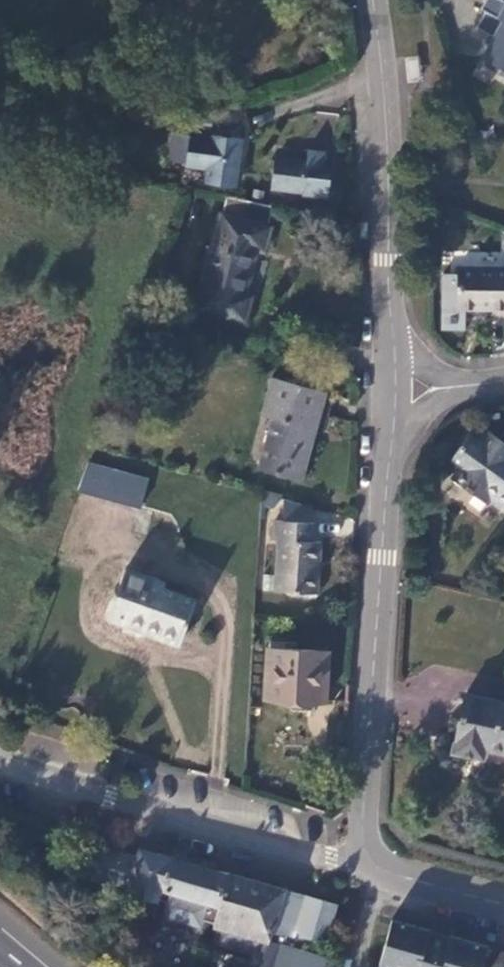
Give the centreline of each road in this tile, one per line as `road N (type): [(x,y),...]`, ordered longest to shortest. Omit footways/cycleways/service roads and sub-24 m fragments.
road 1 (tertiary): [(392,434),(363,841),(372,865)]
road 2 (residential): [(372,865),(341,866),(0,779)]
road 3 (tertiary): [(373,0),(386,103),(394,346)]
road 4 (tertiary): [(372,865),(503,906)]

